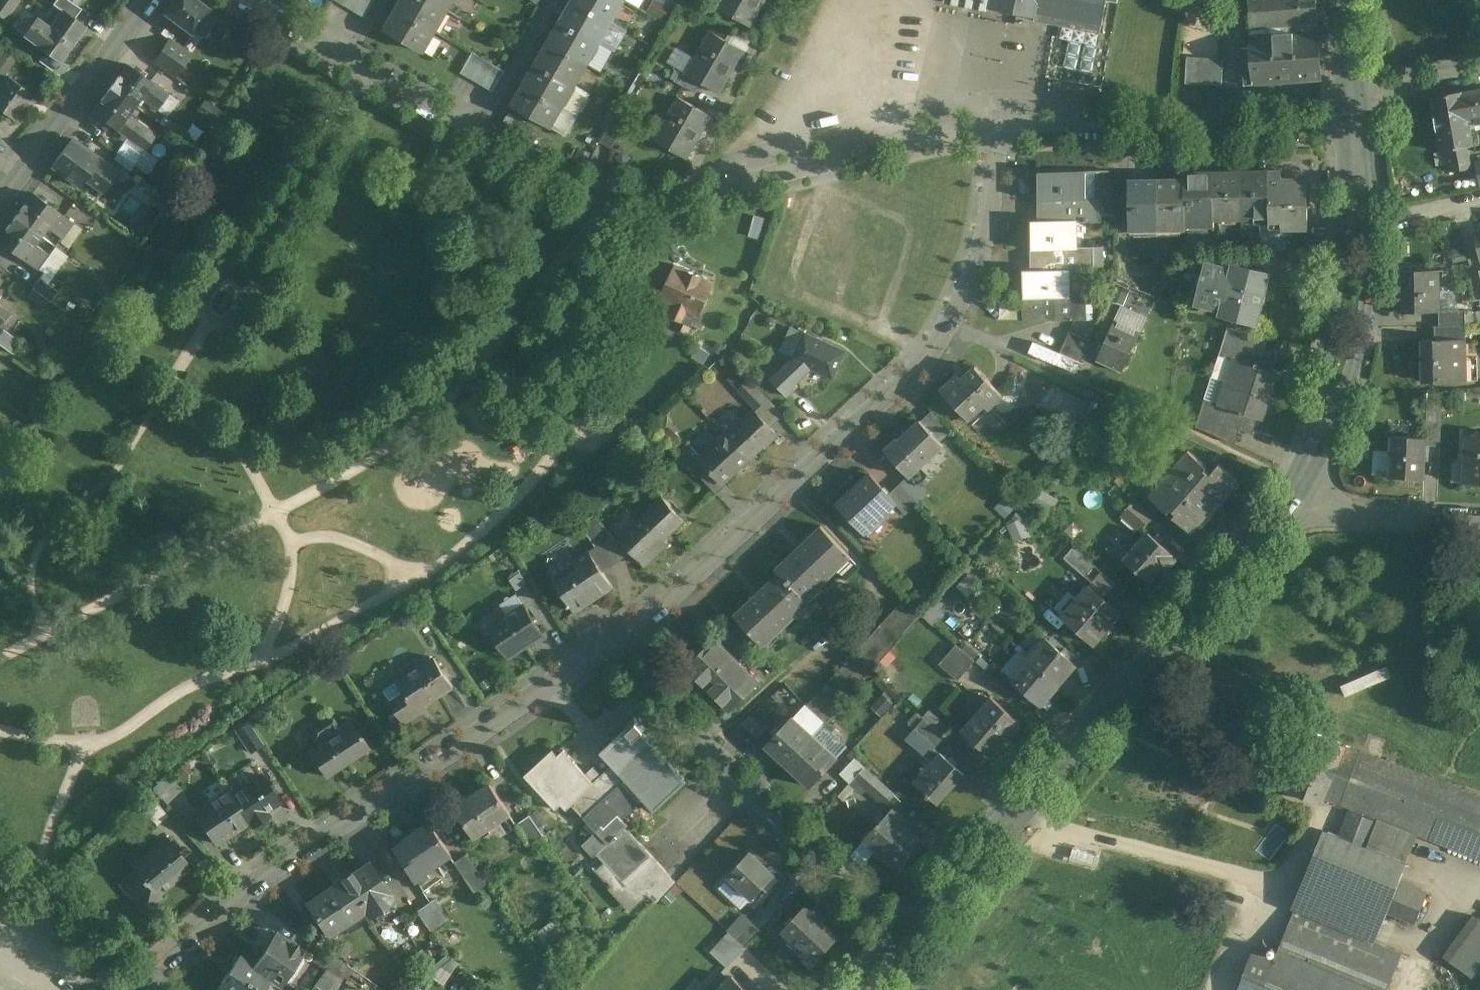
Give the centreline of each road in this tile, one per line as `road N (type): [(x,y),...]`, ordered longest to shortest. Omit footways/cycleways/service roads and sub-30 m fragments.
road 1 (residential): [(253,0),(473,138),(623,201),(989,132)]
road 2 (residential): [(611,638),(900,380),(945,328),(986,222),(989,132)]
road 3 (tertiary): [(1298,484),(1157,663),(912,931)]
road 4 (residential): [(134,979),(291,847),(611,638)]
road 5 (residential): [(611,638),(690,743),(750,804),(912,931)]
road 6 (residential): [(989,132),(1359,123)]
road 7 (tertiary): [(1364,207),(1349,370),(1298,484)]
road 8 (residential): [(144,0),(0,204)]
road 9 (residential): [(1298,484),(1327,506),(1479,519)]
road 10 (residential): [(0,872),(134,979)]
road 11 (residential): [(1357,95),(1479,74)]

